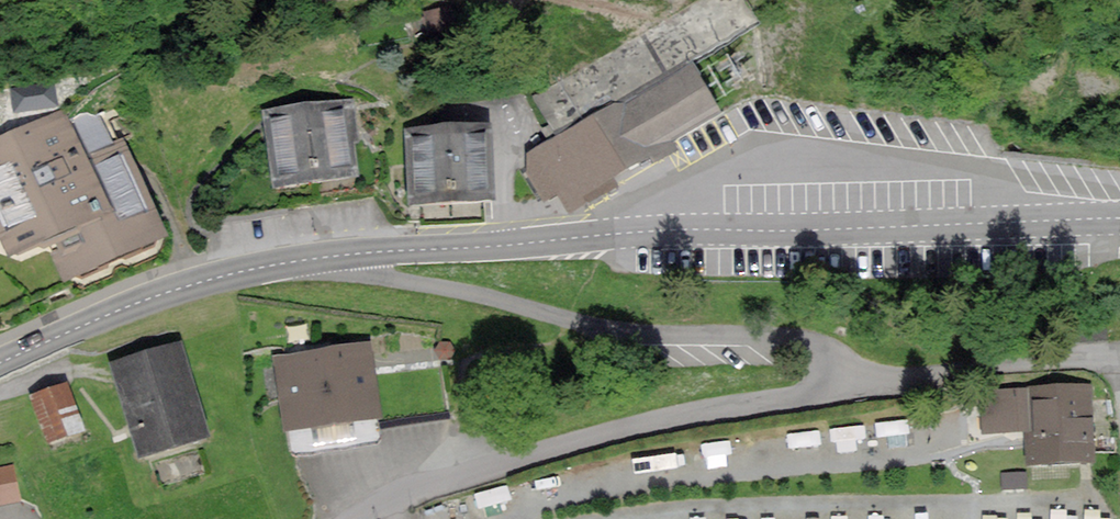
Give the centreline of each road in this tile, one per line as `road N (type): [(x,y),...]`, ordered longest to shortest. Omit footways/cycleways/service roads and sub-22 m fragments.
road 1 (unclassified): [(328,260),(684,235),(1119,218)]
road 2 (unclassified): [(328,260),(357,275),(591,323),(807,341),(861,388)]
road 3 (unclassified): [(861,388),(637,428),(411,488),(371,518)]
road 4 (unclassified): [(0,364),(185,294),(328,260)]
road 5 (residential): [(861,388),(1115,361)]

